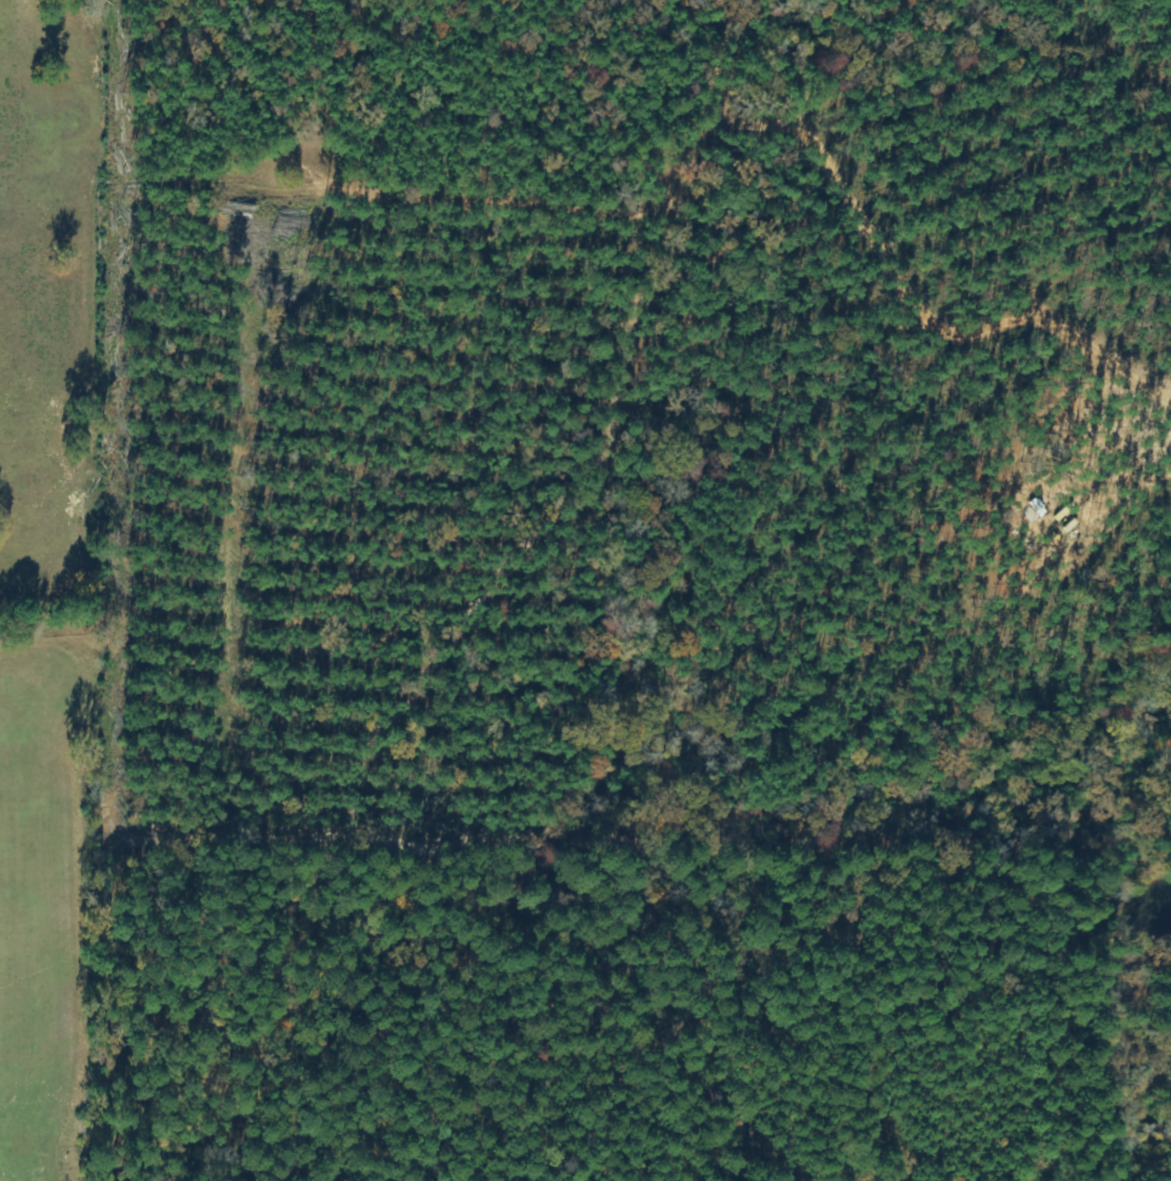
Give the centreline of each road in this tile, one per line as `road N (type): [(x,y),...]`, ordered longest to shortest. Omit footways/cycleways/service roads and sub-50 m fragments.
road 1 (residential): [(1035,959),(1048,1180)]

